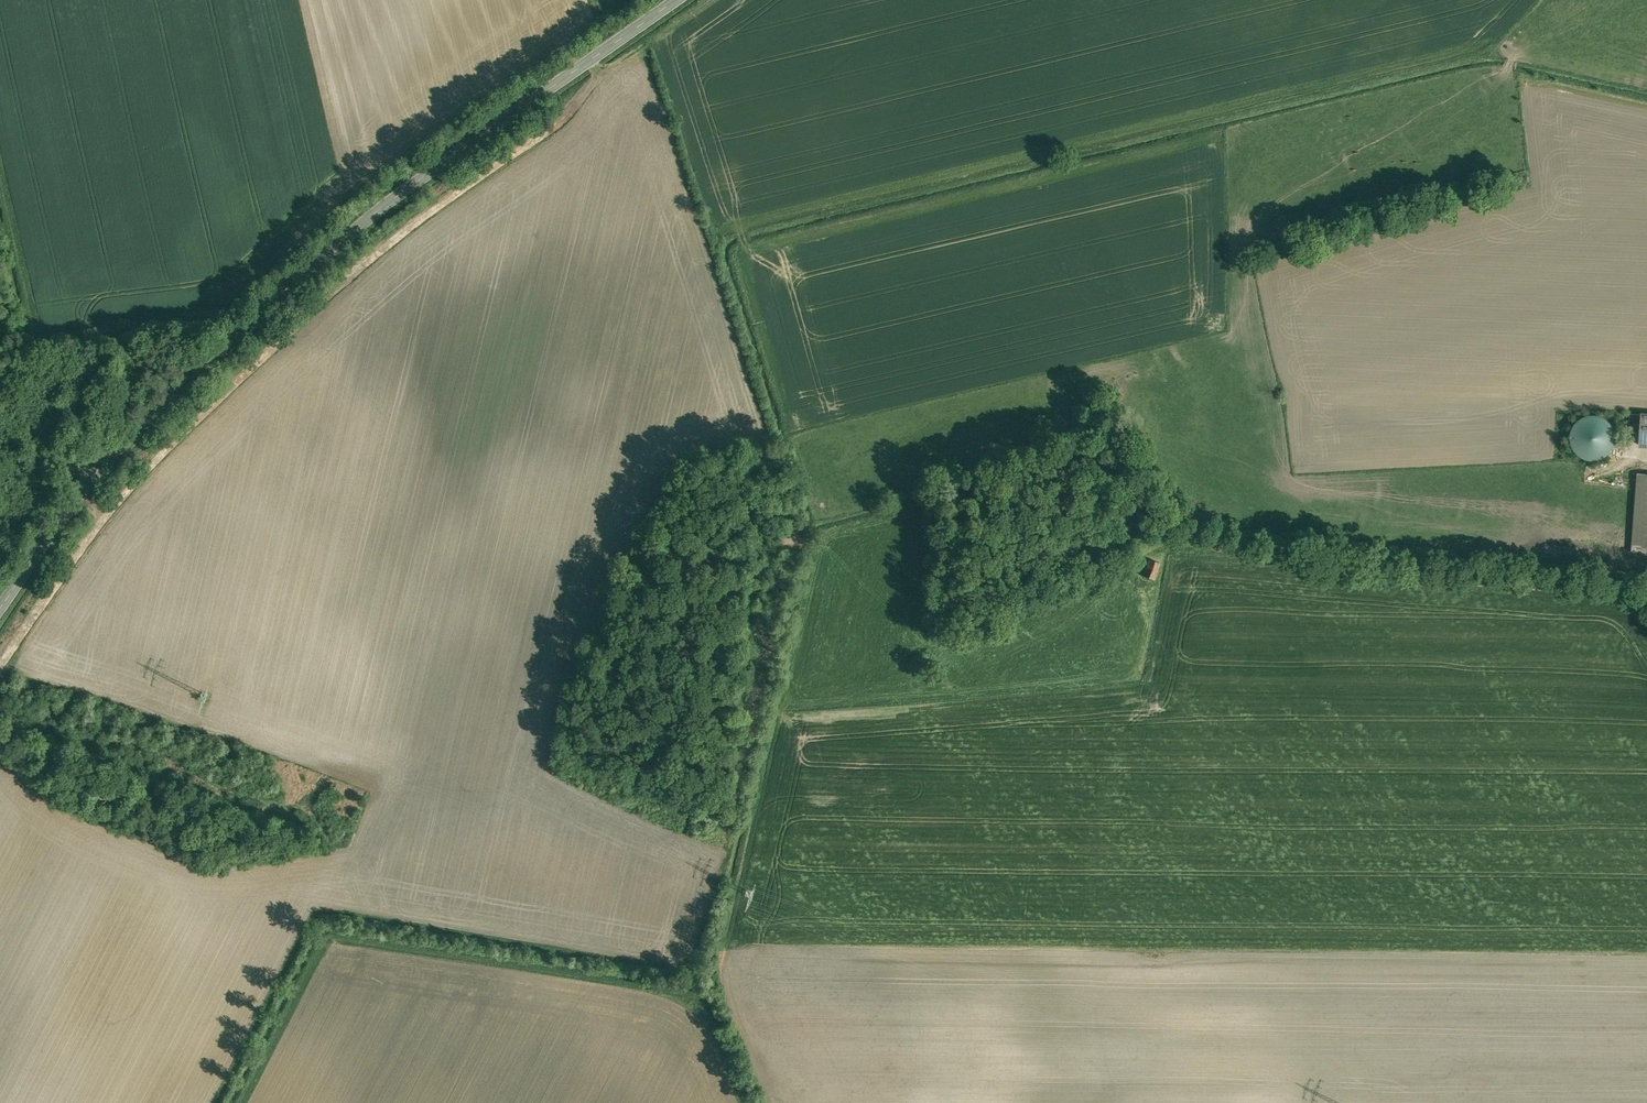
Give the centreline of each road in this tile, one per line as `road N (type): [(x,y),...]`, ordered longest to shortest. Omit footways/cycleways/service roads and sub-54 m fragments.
road 1 (secondary): [(675,0),(349,235),(112,454),(0,608)]
road 2 (track): [(0,709),(48,735),(141,749),(325,820)]

